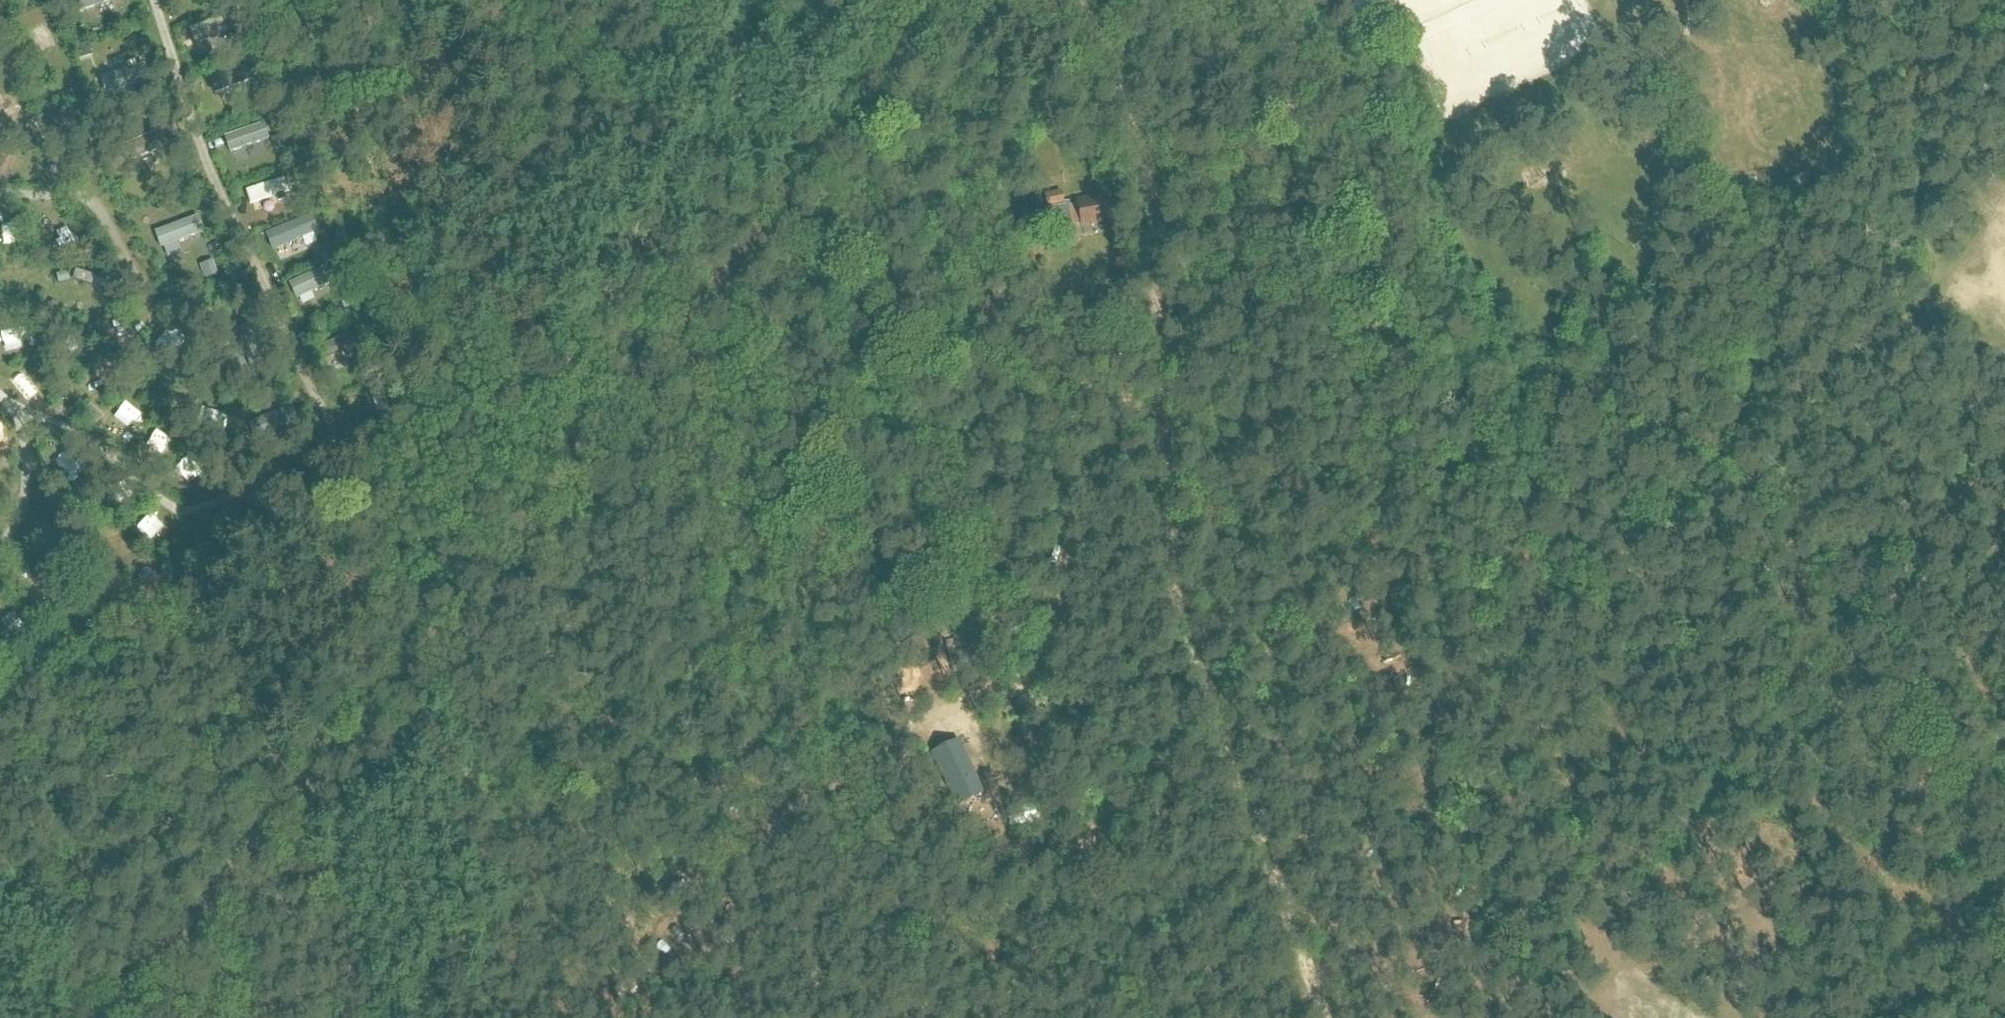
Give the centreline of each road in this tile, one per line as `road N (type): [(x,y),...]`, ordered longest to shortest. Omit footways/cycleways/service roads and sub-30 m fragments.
road 1 (track): [(106,1017),(944,0)]
road 2 (track): [(1339,1017),(1250,822),(1190,639),(1136,181),(1070,0)]
road 3 (track): [(311,446),(333,430),(217,189),(155,0)]
road 4 (track): [(0,395),(107,454),(170,506),(199,511),(230,503),(311,446)]
road 5 (track): [(401,696),(342,510),(311,446)]
road 6 (track): [(0,193),(83,199),(99,211),(140,281)]
road 7 (track): [(0,549),(22,508),(28,461),(17,410)]

